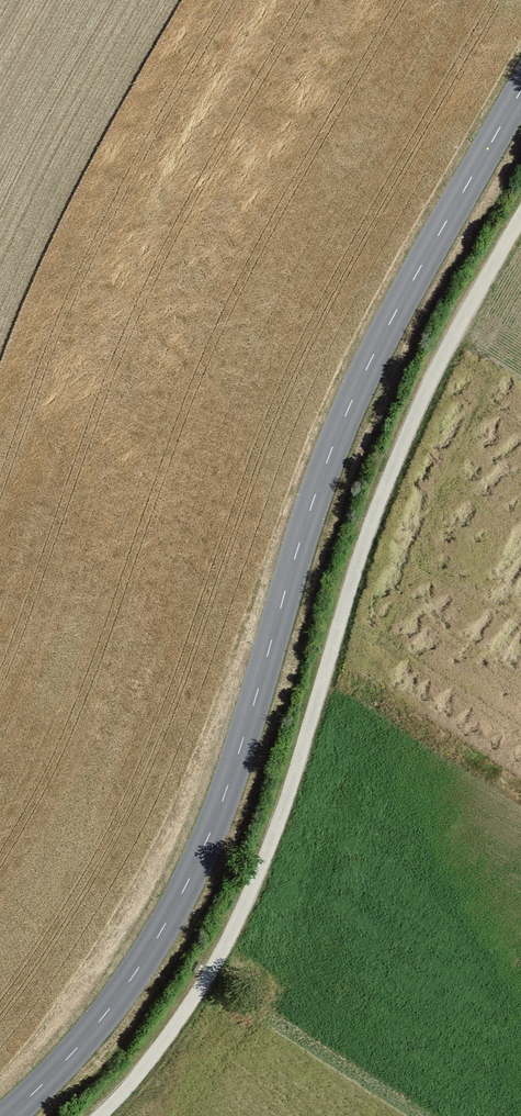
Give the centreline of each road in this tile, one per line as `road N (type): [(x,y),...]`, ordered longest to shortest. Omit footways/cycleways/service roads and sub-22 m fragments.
road 1 (tertiary): [(11,1115),(47,1085),(124,984),(174,901),(227,782),(327,451),(366,364),(520,89)]
road 2 (track): [(520,229),(402,451),(224,954),(134,1086),(101,1115)]

